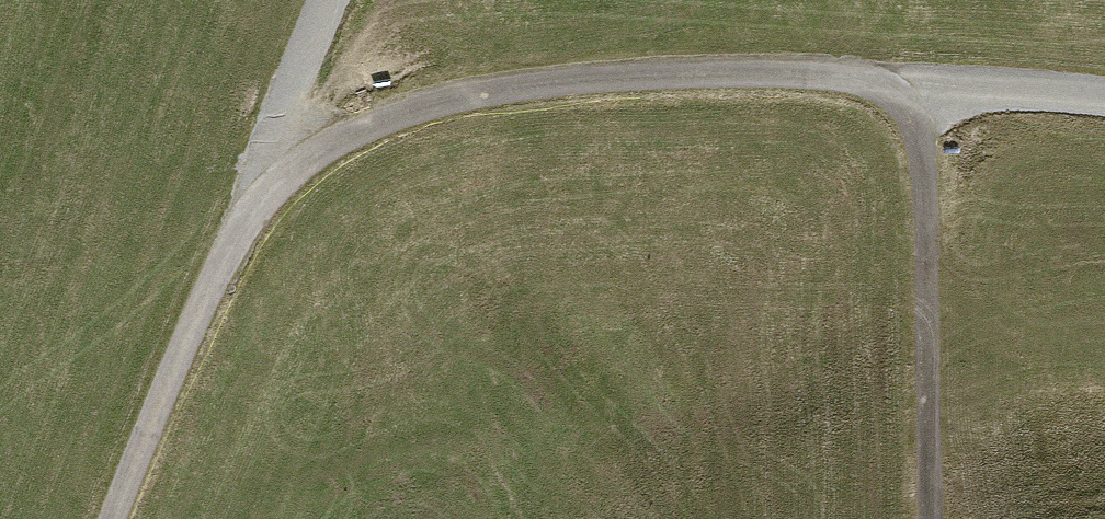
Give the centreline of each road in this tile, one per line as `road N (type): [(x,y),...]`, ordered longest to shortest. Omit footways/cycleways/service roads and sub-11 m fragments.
road 1 (track): [(121,518),(224,258),(285,174),(364,132),(443,104),(578,81),(835,83),(904,101),(923,162),(932,518)]
road 2 (track): [(904,101),(1009,93),(1104,104)]
road 3 (track): [(285,174),(286,107),(333,0)]

